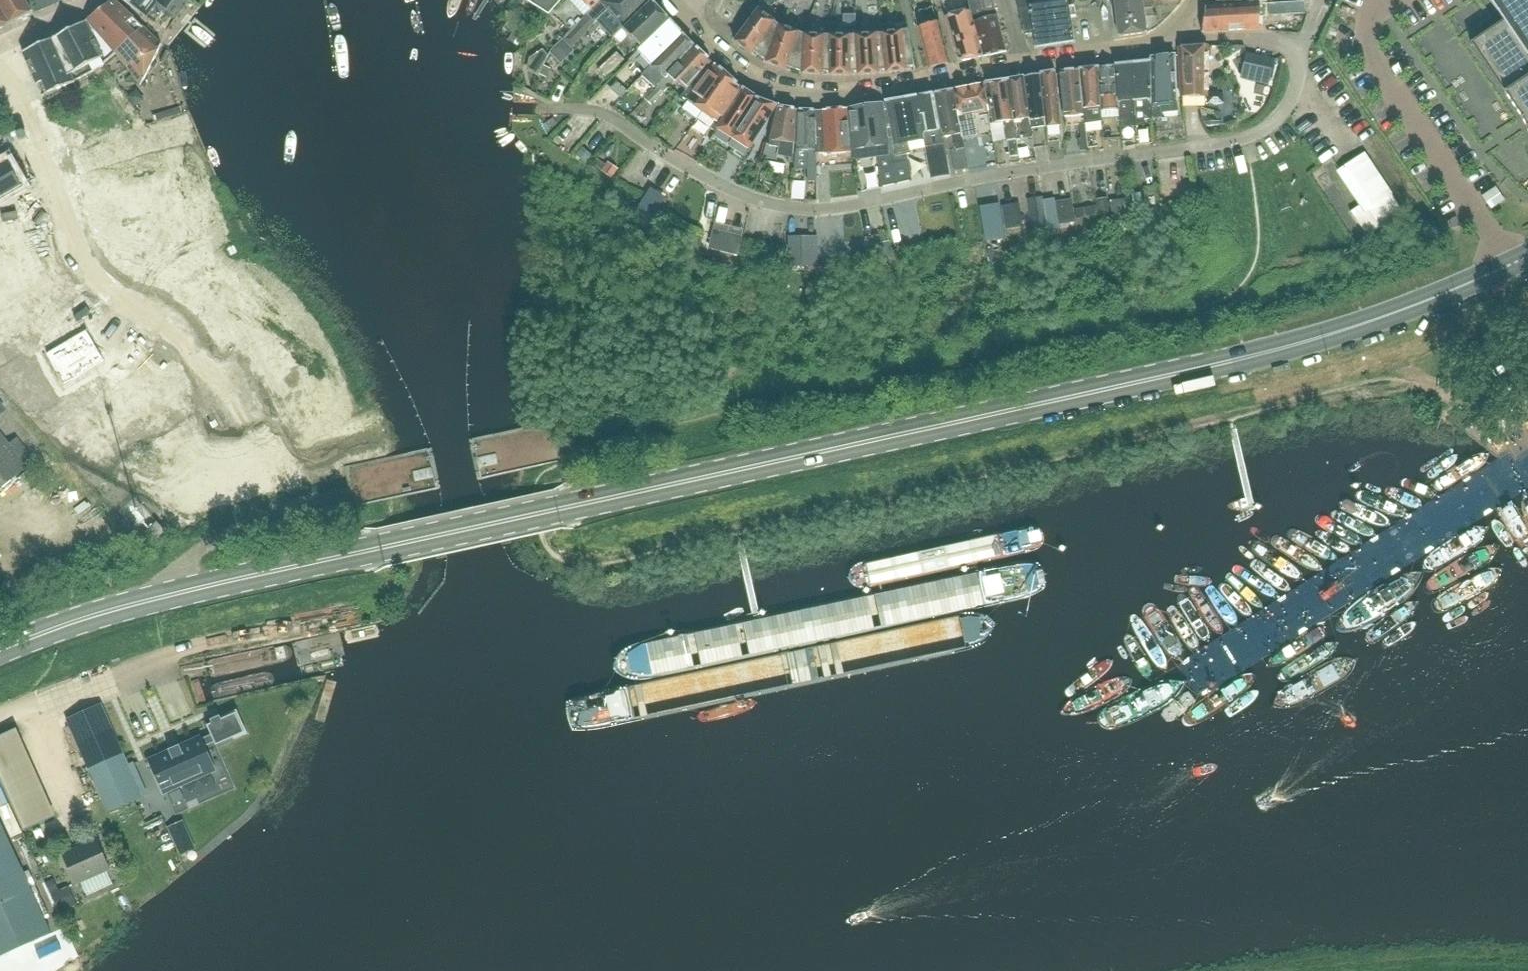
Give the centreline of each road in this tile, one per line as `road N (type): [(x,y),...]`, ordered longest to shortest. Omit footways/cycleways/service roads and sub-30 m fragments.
road 1 (primary): [(0,650),(175,594),(1265,353),(1427,300),(1527,256)]
road 2 (residential): [(537,109),(601,112),(677,163),(766,206),(844,210),(958,182),(1245,139),(1289,104),(1300,46)]
road 3 (residential): [(243,438),(192,343),(165,315),(123,306),(85,264),(2,48)]
road 4 (residential): [(1020,67),(846,98),(796,98),(755,86),(732,69),(682,8)]
road 5 (residential): [(1173,33),(1131,53),(1020,67)]
road 6 (residential): [(1300,46),(1173,33)]

